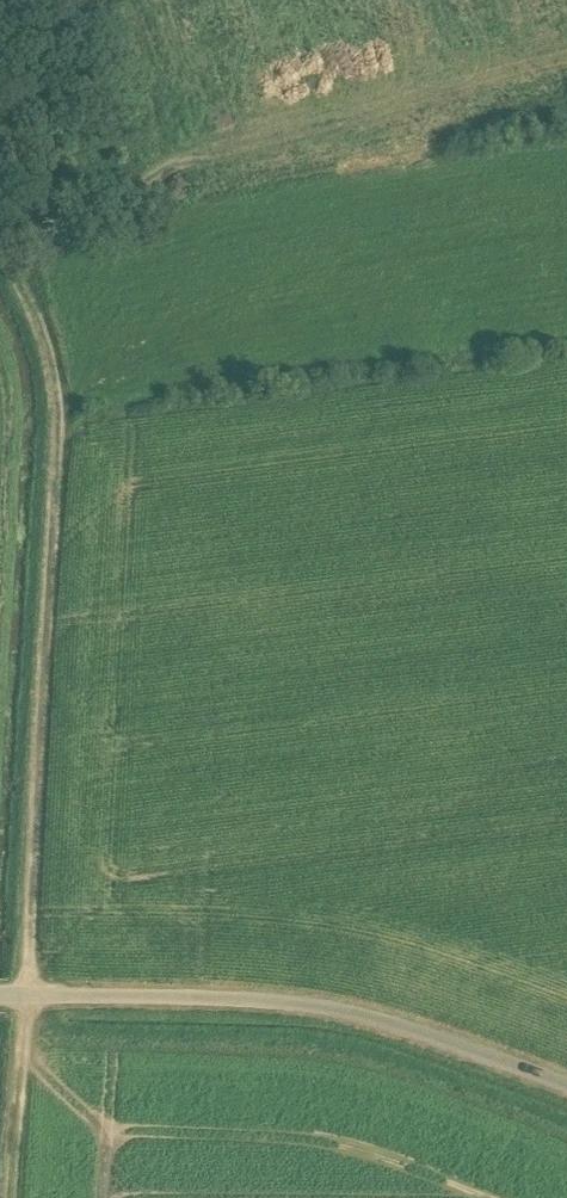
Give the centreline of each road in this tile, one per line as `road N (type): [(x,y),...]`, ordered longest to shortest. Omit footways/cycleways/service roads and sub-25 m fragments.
road 1 (track): [(19,995),(66,344),(3,196)]
road 2 (track): [(0,994),(309,1003),(408,1027),(566,1085)]

